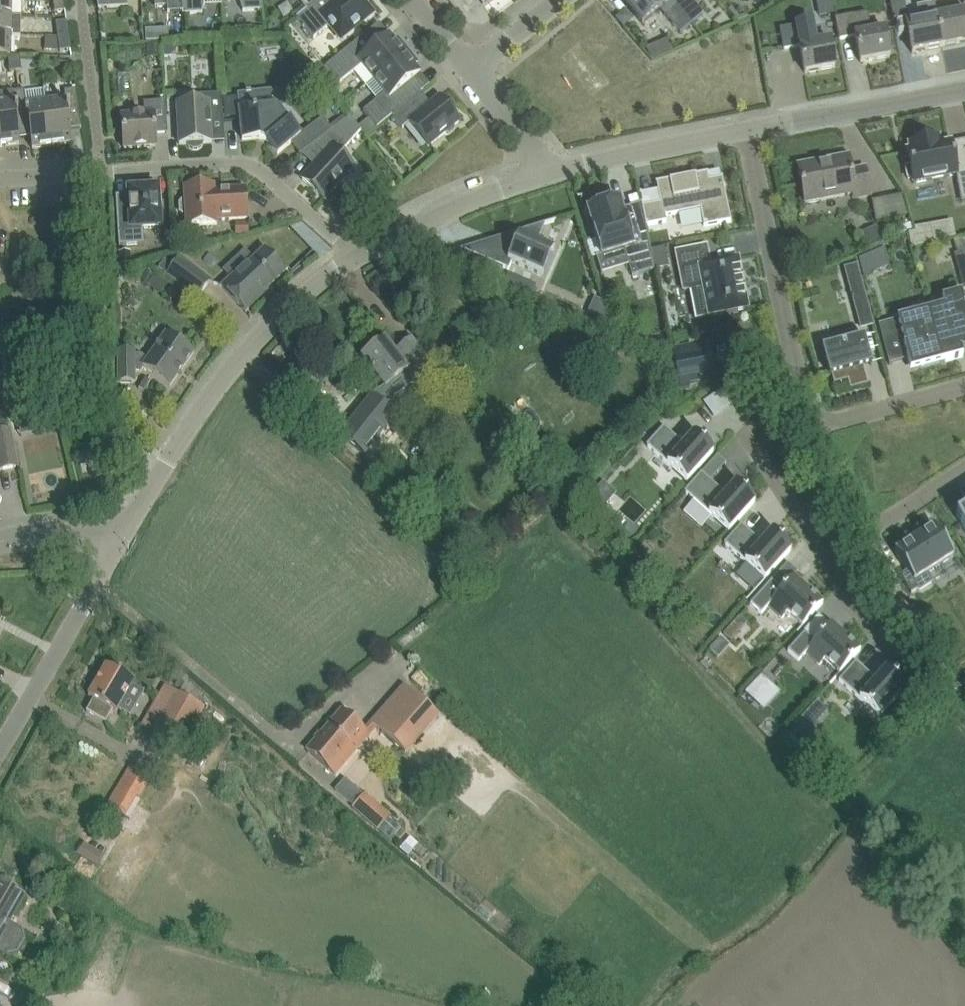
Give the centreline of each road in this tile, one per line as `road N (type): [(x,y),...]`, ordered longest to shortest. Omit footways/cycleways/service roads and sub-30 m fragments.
road 1 (tertiary): [(112,555),(180,436),(248,344),(354,255)]
road 2 (unclassified): [(747,130),(814,424)]
road 3 (residential): [(354,255),(261,169),(244,164),(119,172)]
road 4 (unclassified): [(814,424),(861,532),(964,468)]
road 5 (unclassified): [(0,755),(112,555)]
road 6 (tertiary): [(747,130),(964,88)]
road 7 (tertiary): [(354,255),(549,171)]
road 8 (tertiary): [(549,171),(747,130)]
road 9 (unclassified): [(964,392),(814,424)]
road 10 (residential): [(549,171),(472,78)]

